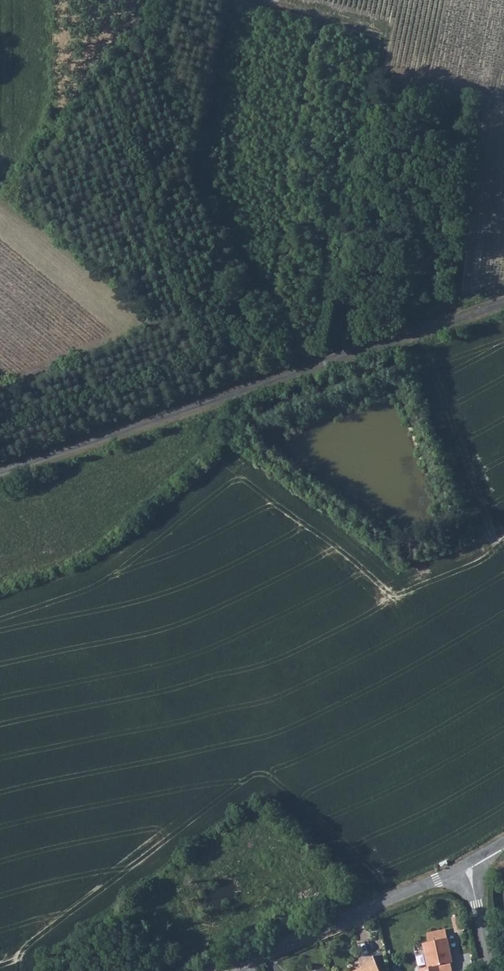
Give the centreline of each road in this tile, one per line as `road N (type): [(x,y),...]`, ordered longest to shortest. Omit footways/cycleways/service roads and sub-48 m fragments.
road 1 (unclassified): [(0,475),(503,306)]
road 2 (unclassified): [(222,970),(503,843)]

